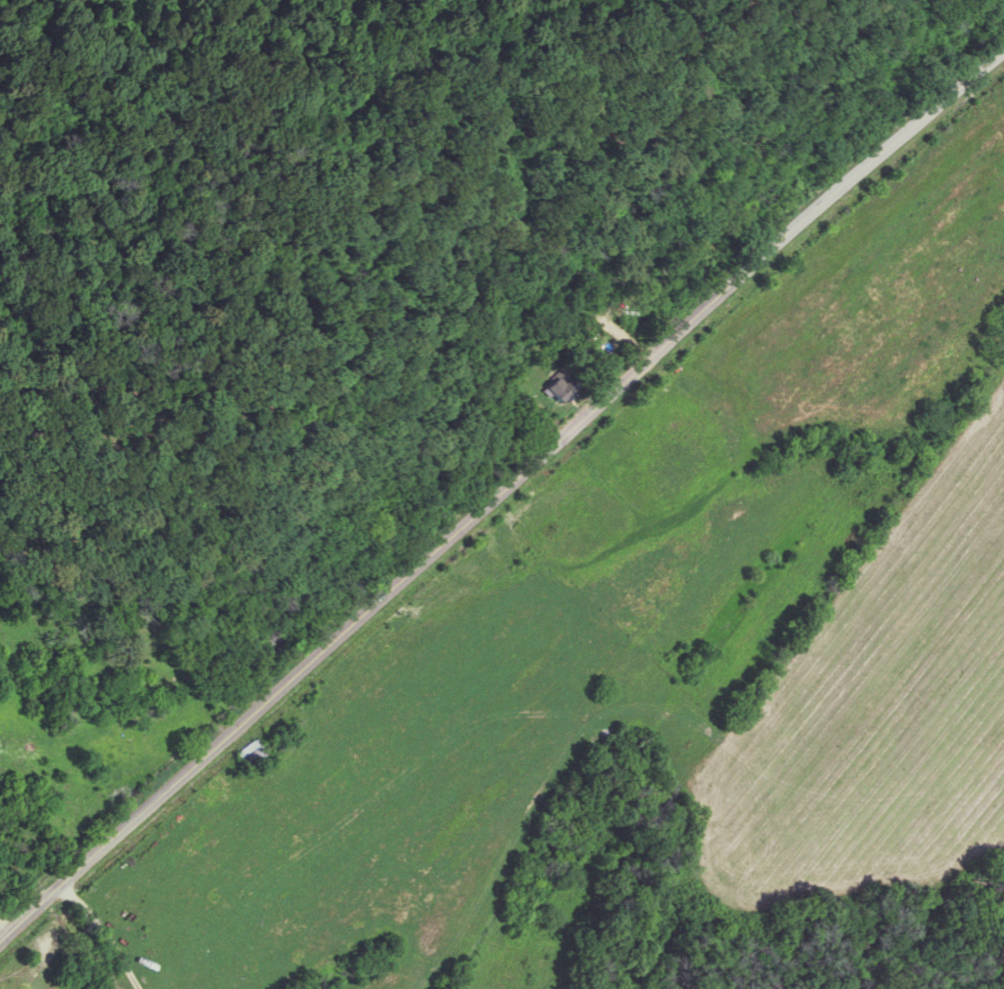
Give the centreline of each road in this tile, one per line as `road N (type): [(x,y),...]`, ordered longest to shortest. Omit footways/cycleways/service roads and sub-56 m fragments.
road 1 (tertiary): [(0,933),(433,541),(1003,52)]

